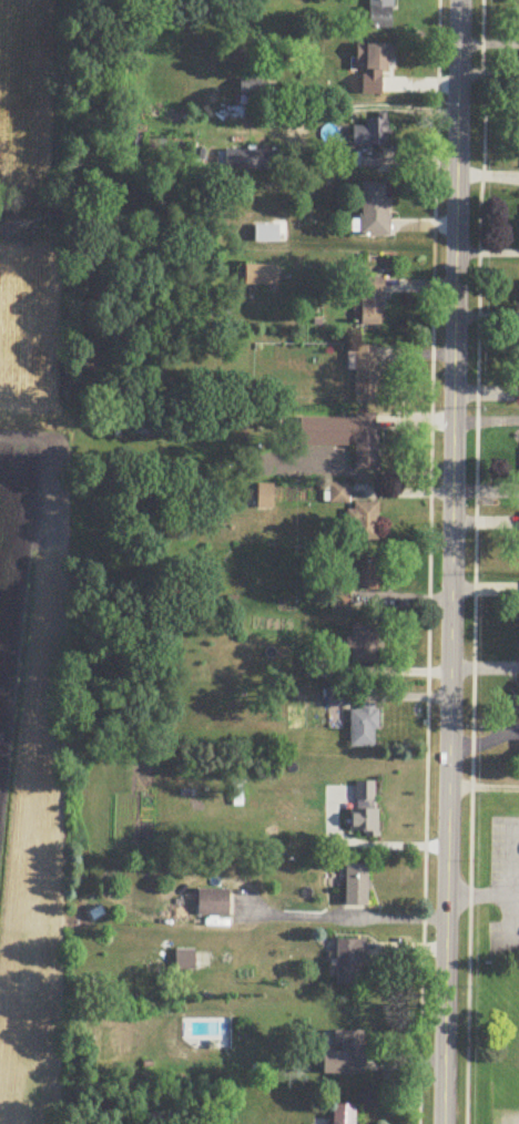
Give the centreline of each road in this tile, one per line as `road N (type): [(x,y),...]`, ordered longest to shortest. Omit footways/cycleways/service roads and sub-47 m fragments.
road 1 (tertiary): [(446,1123),(460,0)]

